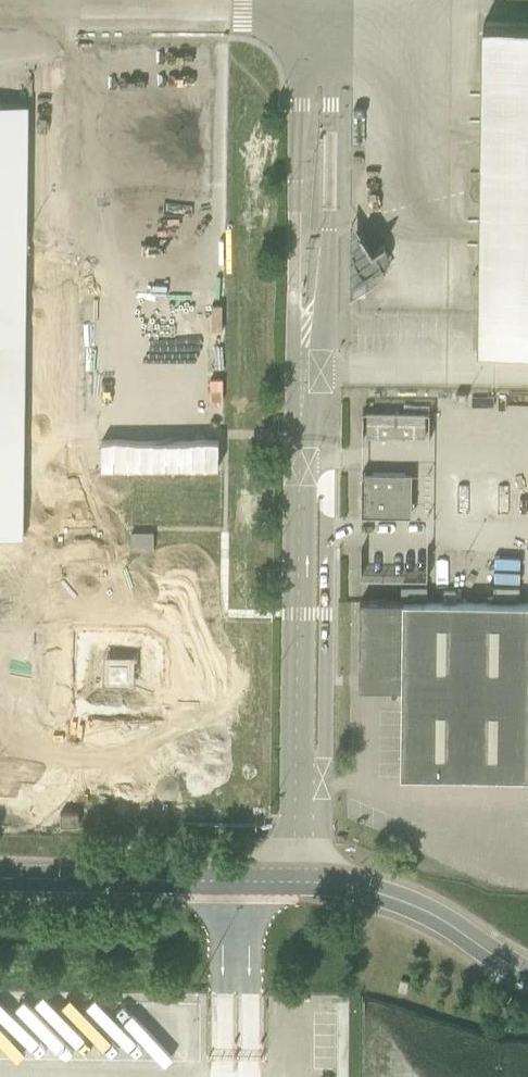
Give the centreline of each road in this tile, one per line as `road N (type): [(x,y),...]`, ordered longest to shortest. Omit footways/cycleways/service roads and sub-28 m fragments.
road 1 (unclassified): [(302,883),(304,447)]
road 2 (unclassified): [(0,879),(302,883)]
road 3 (unclassified): [(302,883),(418,907),(527,978)]

